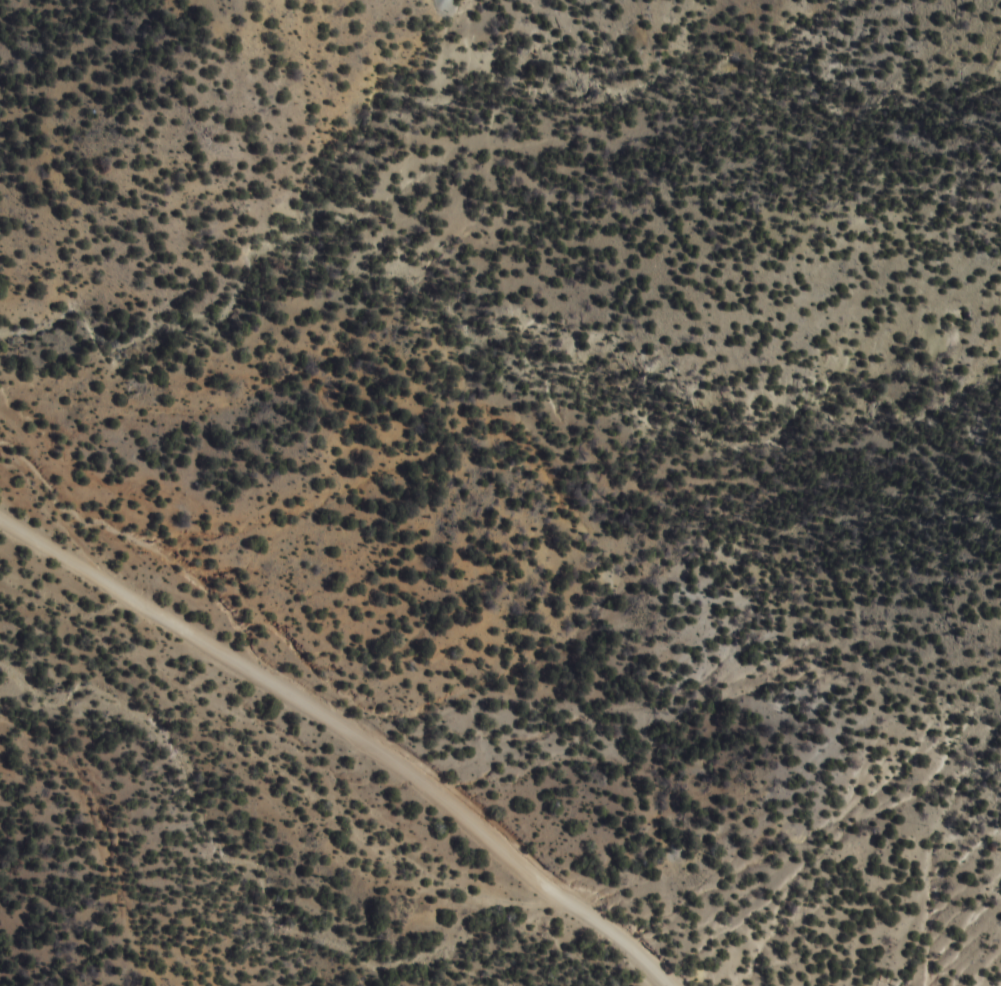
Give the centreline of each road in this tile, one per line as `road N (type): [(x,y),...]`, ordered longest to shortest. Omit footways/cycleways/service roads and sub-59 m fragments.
road 1 (residential): [(672,985),(625,939),(277,688),(0,520)]

